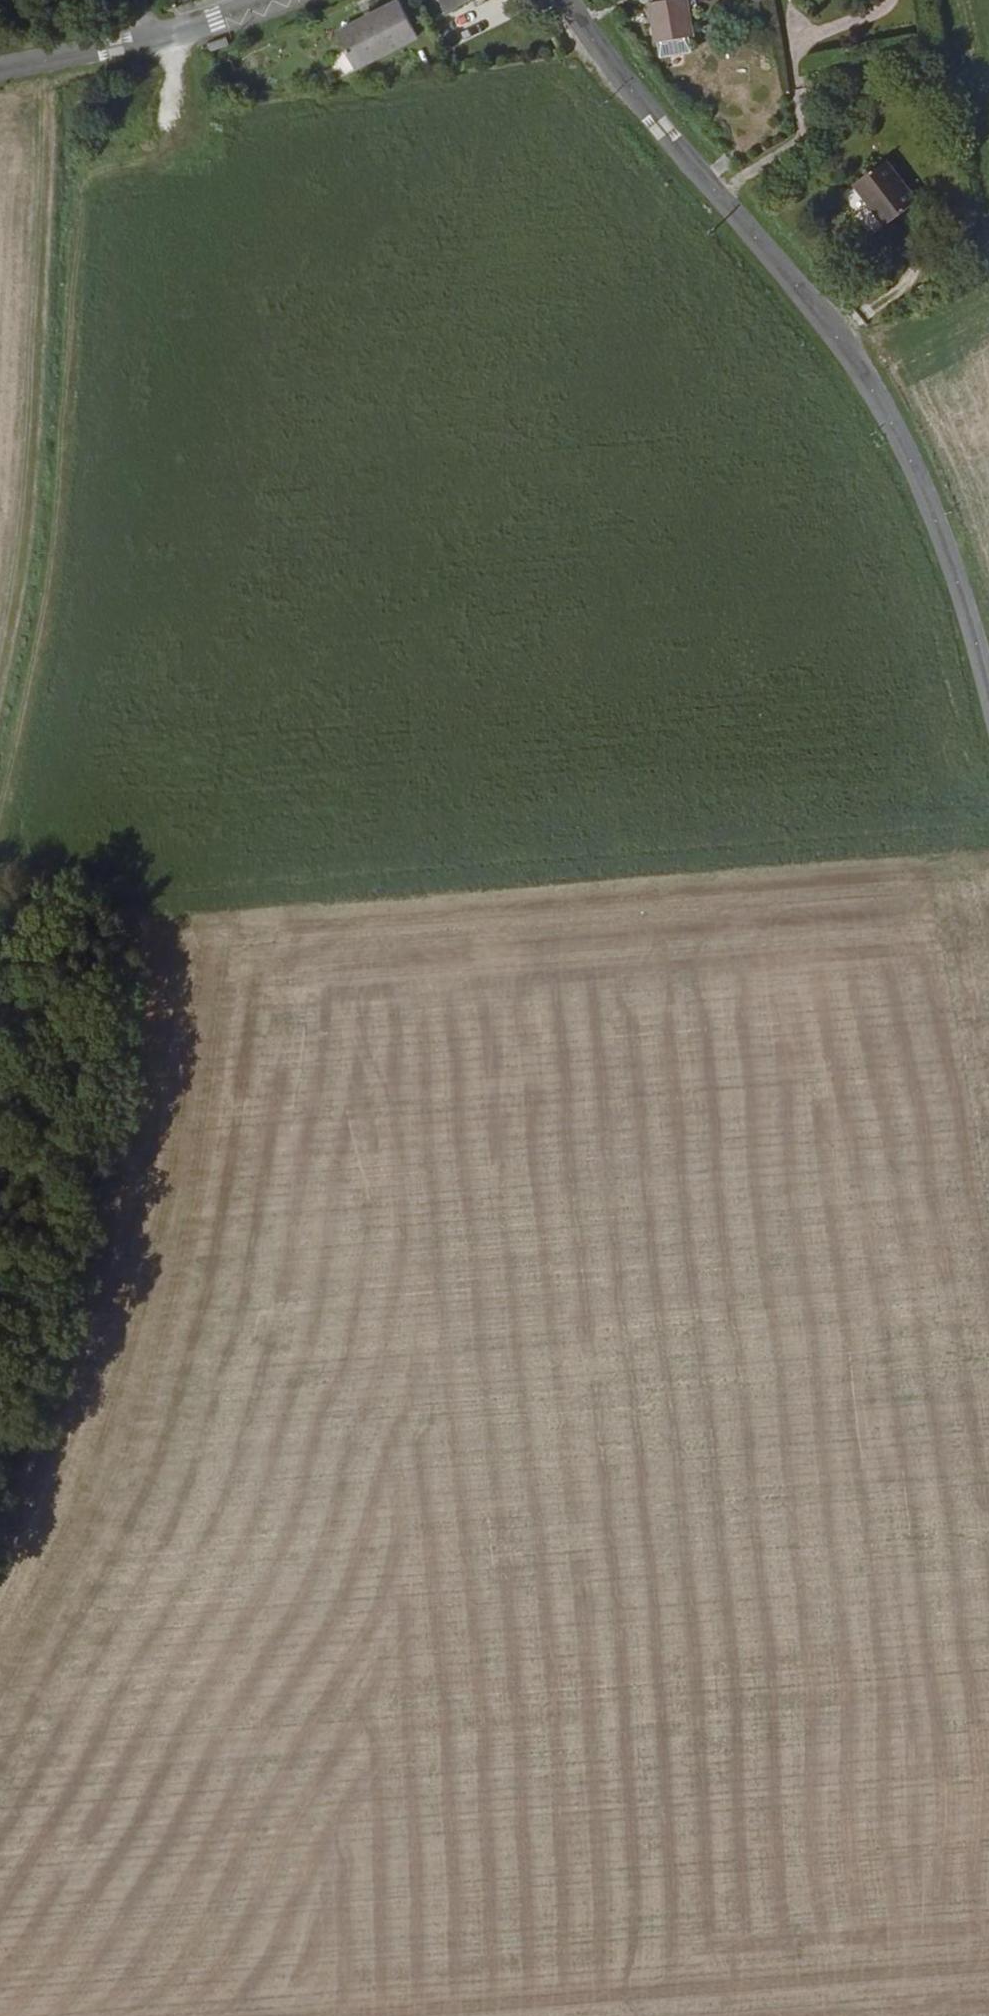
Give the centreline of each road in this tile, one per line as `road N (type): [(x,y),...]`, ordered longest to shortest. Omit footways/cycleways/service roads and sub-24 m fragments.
road 1 (tertiary): [(561,0),(834,331),(935,527),(988,717)]
road 2 (track): [(0,744),(37,578),(56,334),(57,64)]
road 3 (tertiary): [(0,73),(146,41),(268,0)]

